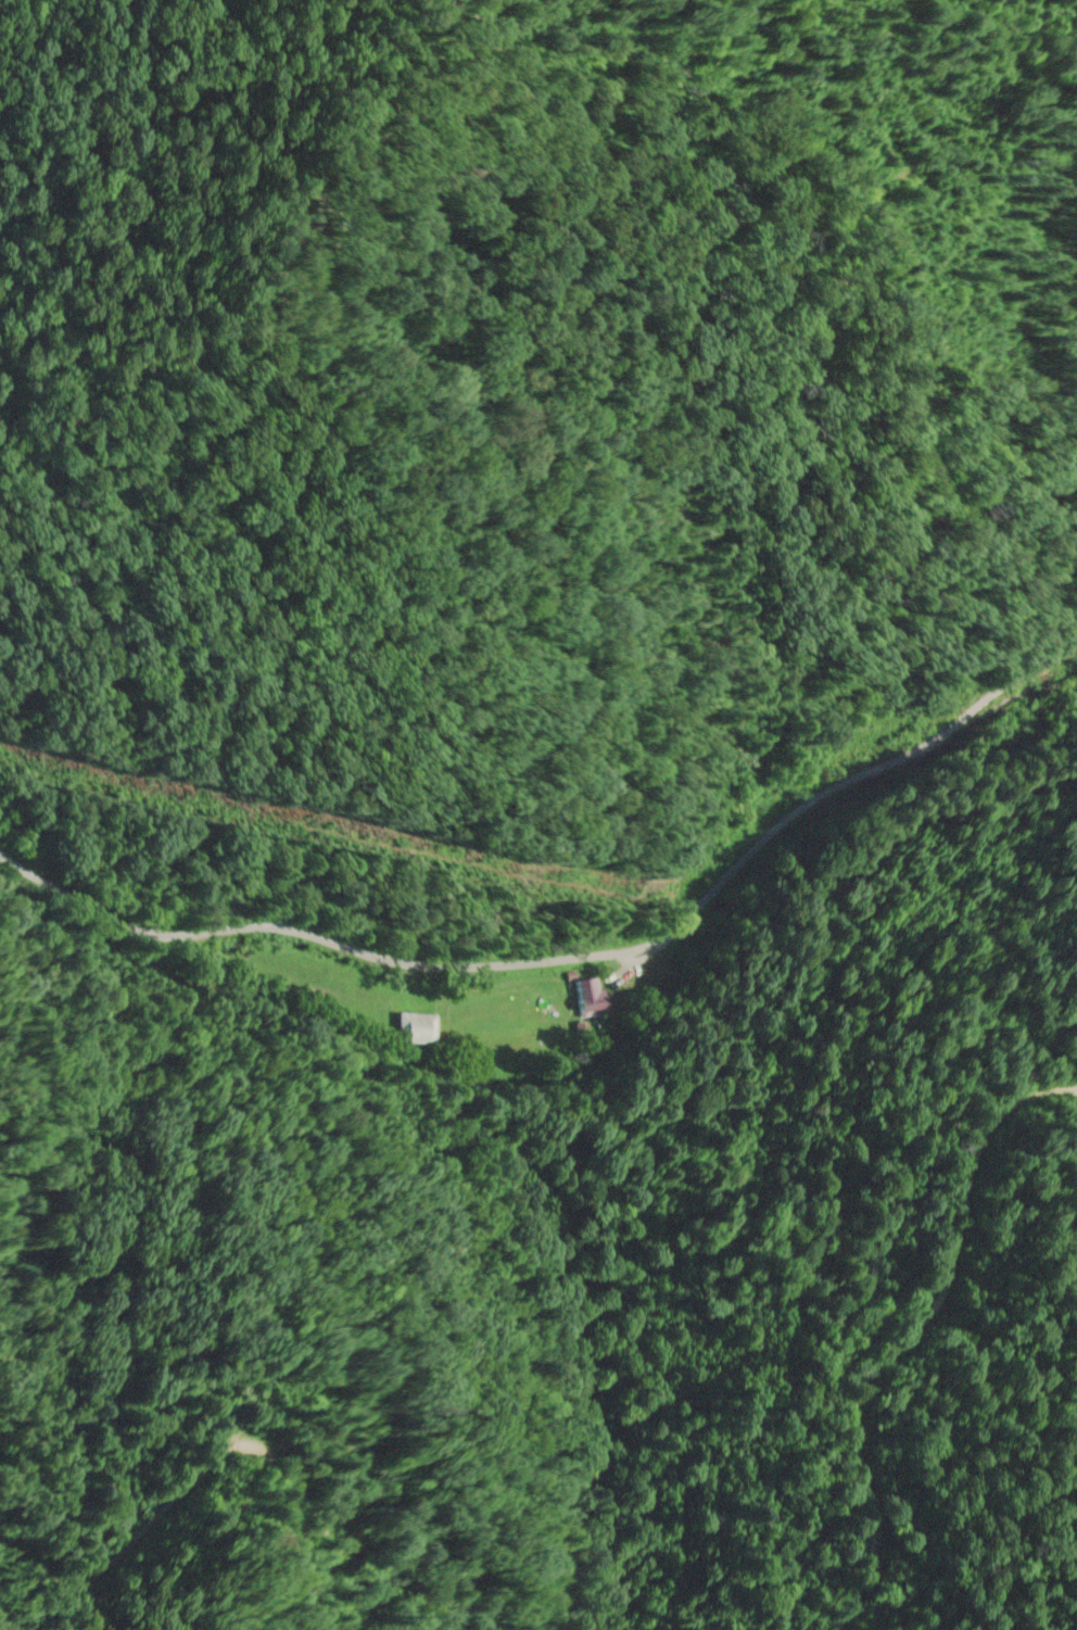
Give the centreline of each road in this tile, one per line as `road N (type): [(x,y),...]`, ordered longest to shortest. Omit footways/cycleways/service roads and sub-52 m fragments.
road 1 (residential): [(0,852),(78,901),(148,932),(270,926),(430,966),(648,949),(797,805),(899,757),(1076,640)]

